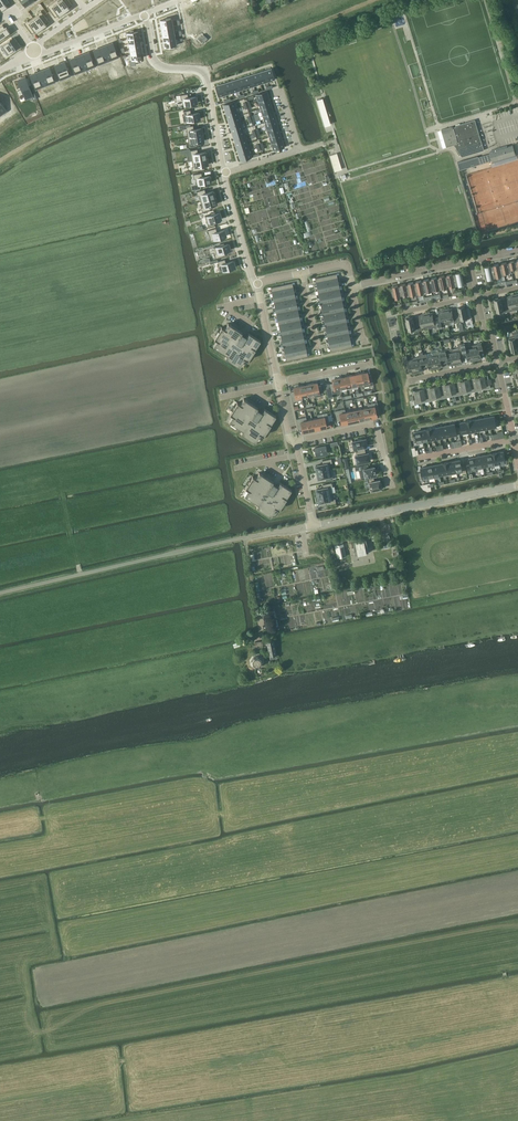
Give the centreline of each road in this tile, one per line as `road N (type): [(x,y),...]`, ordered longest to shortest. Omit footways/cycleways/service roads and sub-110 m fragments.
road 1 (unclassified): [(0,595),(313,526)]
road 2 (unclassified): [(313,526),(517,486)]
road 3 (residential): [(144,14),(156,63),(206,76),(224,173)]
road 4 (residential): [(296,441),(376,424),(390,488)]
road 5 (residential): [(224,173),(300,150),(281,90)]
road 6 (residential): [(144,14),(29,57)]

